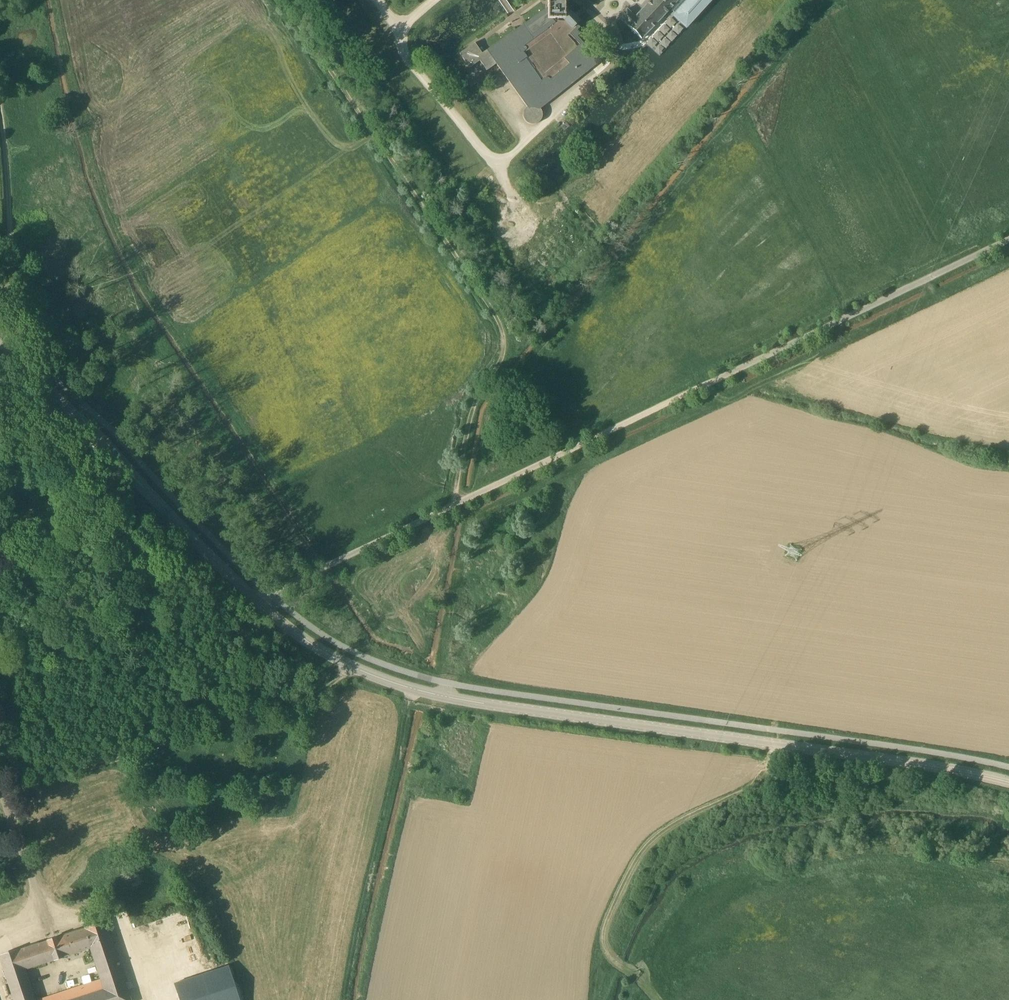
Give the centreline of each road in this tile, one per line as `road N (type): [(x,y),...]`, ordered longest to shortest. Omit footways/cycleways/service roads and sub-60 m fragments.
road 1 (unclassified): [(258,604),(335,560),(1008,243)]
road 2 (tertiary): [(1008,783),(472,704),(353,668),(258,604)]
road 3 (track): [(832,0),(492,407),(476,495)]
road 4 (track): [(0,793),(267,712),(353,668)]
road 5 (track): [(655,999),(606,952),(607,919),(624,883),(659,834),(767,776),(775,745)]
road 6 (tertiary): [(258,604),(16,354)]
road 7 (track): [(16,354),(0,107)]
road 8 (unclassified): [(35,897),(0,782)]

